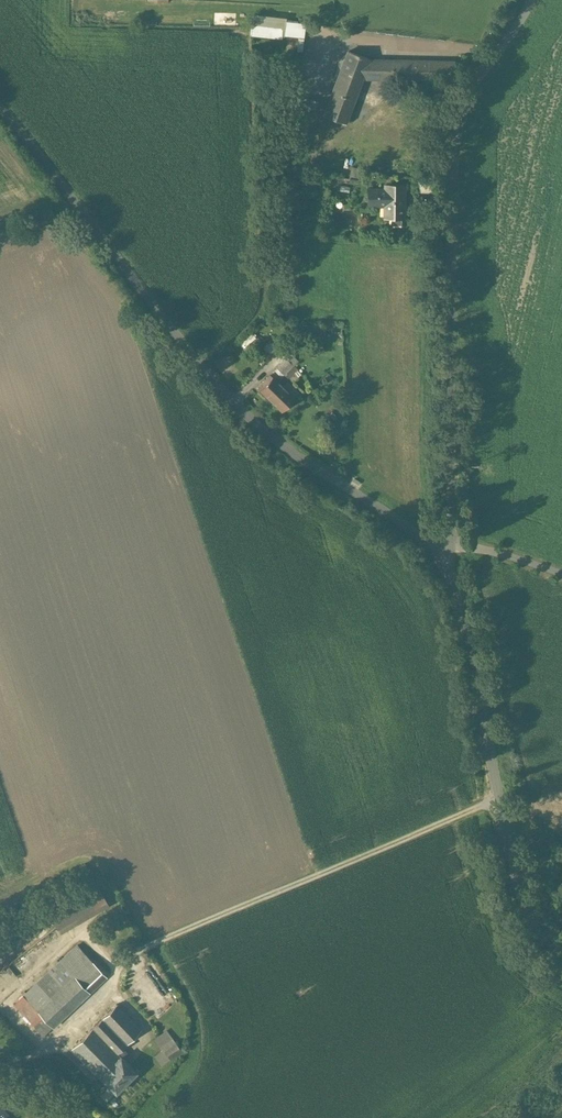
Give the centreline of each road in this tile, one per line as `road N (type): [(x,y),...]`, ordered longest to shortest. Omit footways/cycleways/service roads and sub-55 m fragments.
road 1 (unclassified): [(451,579),(431,548),(394,517),(247,419),(0,108)]
road 2 (residential): [(451,579),(454,124),(530,0)]
road 3 (unclassified): [(561,962),(543,937),(504,804),(451,579)]

